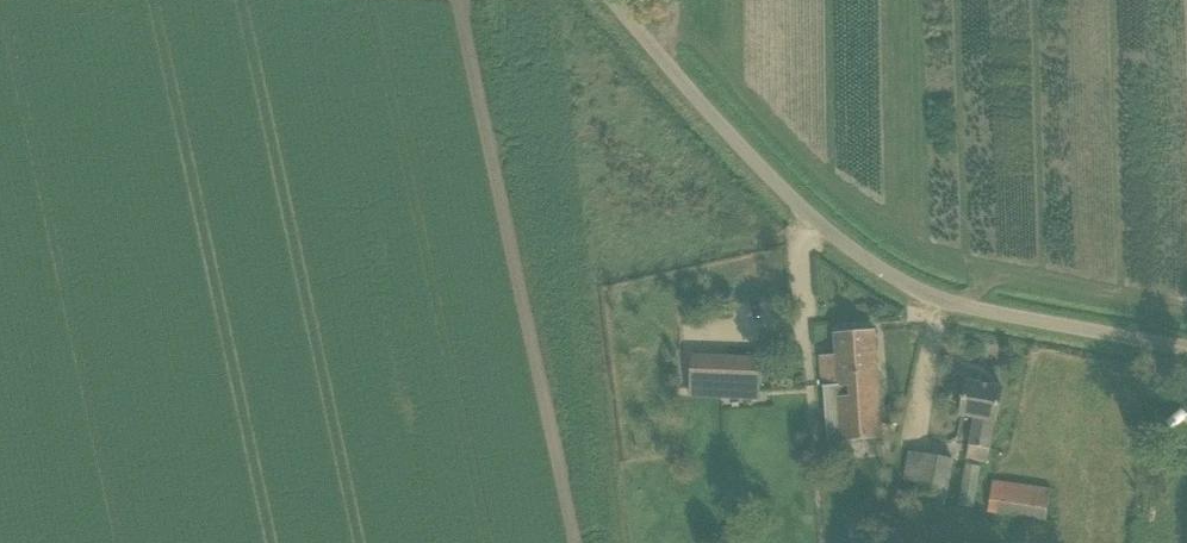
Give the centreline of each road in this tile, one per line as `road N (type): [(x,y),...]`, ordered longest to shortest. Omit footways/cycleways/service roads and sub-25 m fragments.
road 1 (unclassified): [(1186,351),(990,318),(877,271),(793,203),(621,0)]

